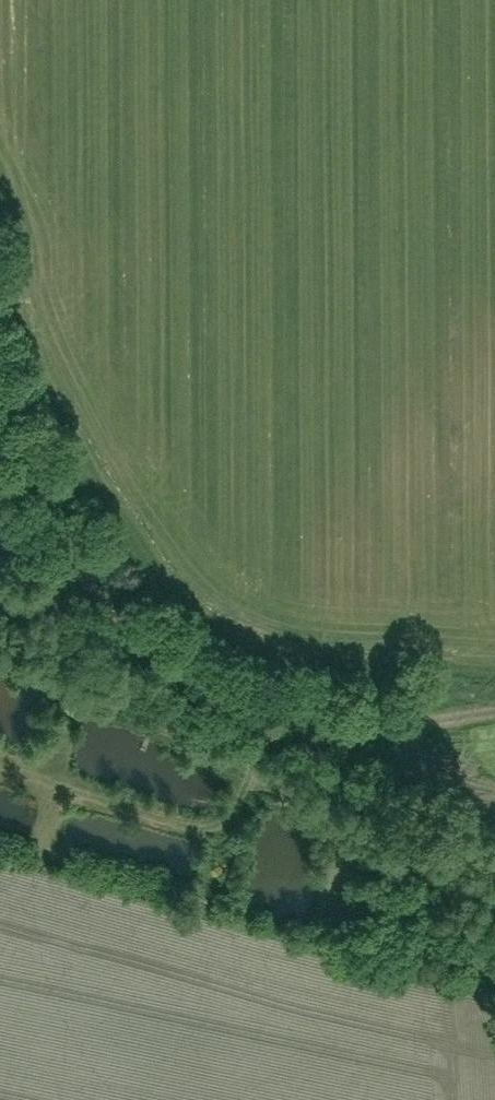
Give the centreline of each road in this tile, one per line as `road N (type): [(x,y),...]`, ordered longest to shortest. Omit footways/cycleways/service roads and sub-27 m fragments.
road 1 (track): [(494,964),(175,681),(42,470),(0,380)]
road 2 (track): [(494,685),(387,681),(153,644),(0,599)]

